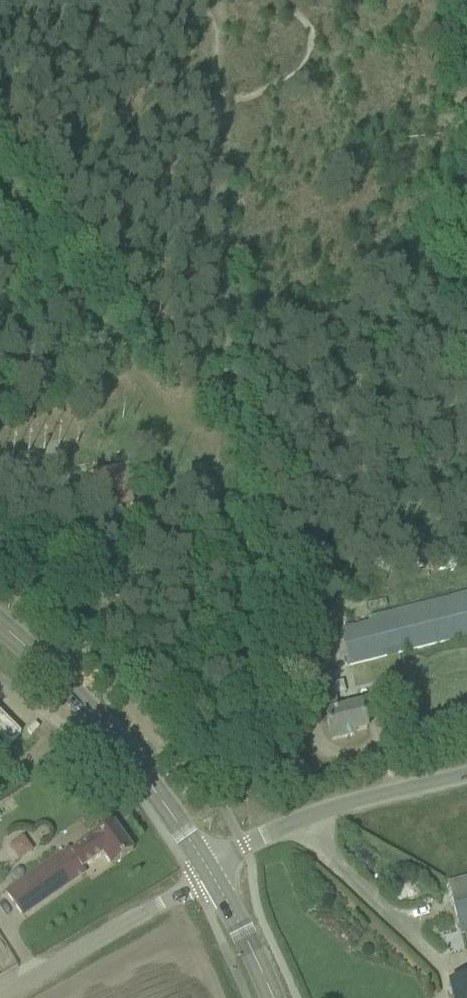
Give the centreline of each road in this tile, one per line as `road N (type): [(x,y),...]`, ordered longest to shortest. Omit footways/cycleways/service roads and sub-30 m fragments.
road 1 (track): [(218,86),(214,521)]
road 2 (track): [(214,521),(132,351),(0,163)]
road 3 (tertiary): [(209,874),(108,740),(0,629)]
road 4 (unclassified): [(209,874),(333,814),(466,782)]
road 5 (unclassified): [(0,997),(209,874)]
road 6 (tertiary): [(275,997),(209,874)]
road 7 (track): [(214,521),(226,644)]

